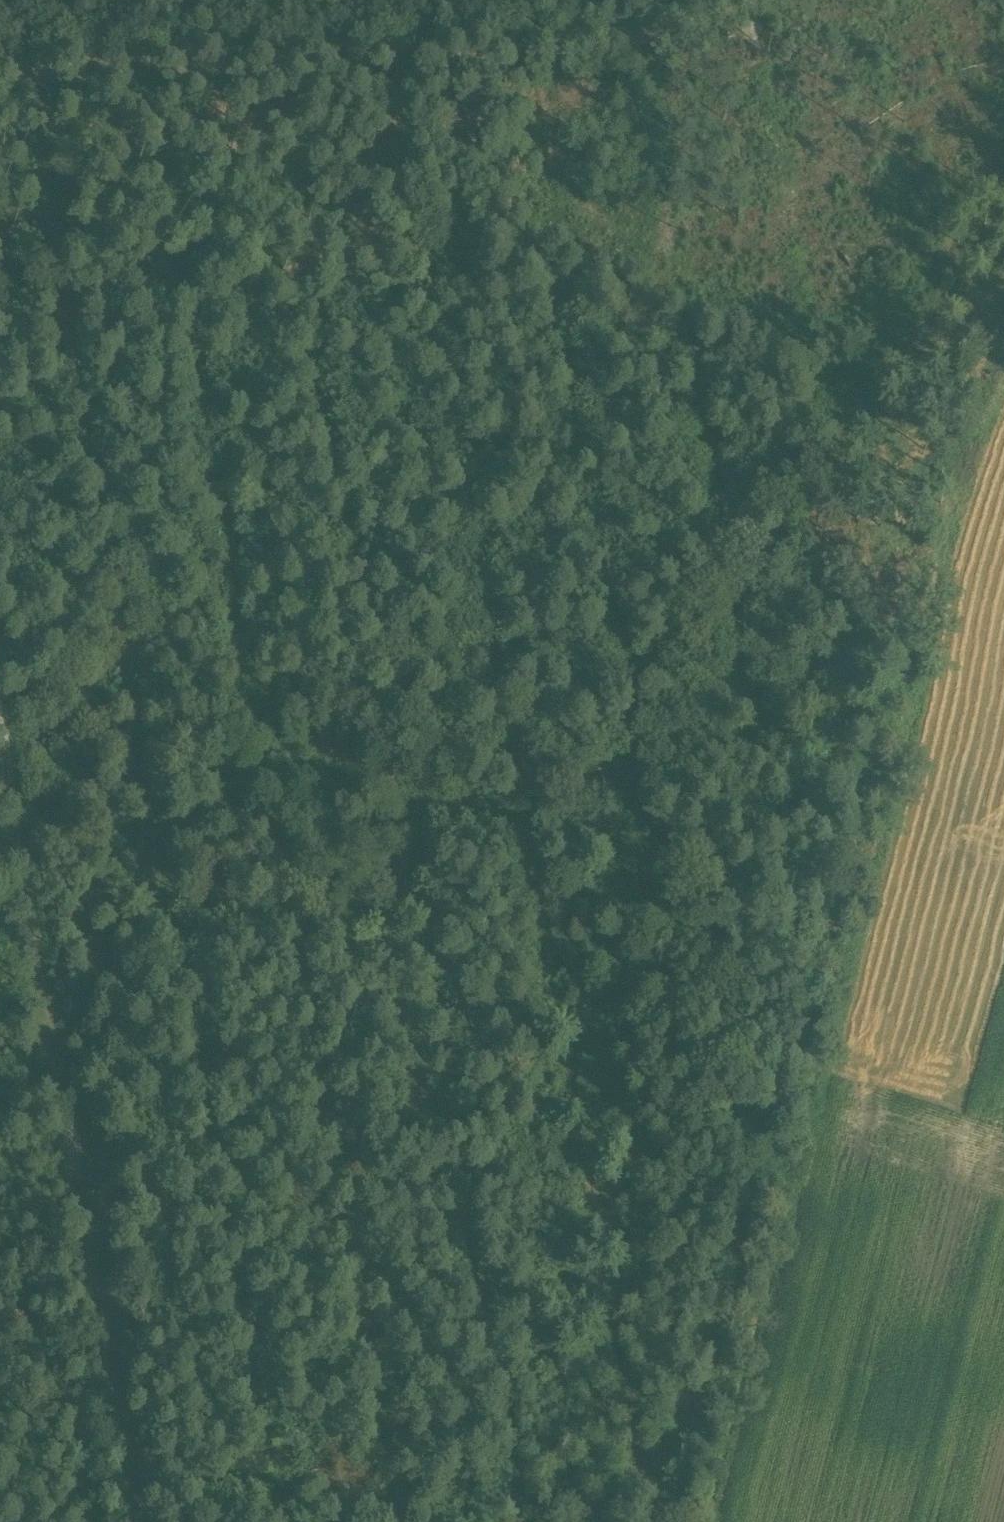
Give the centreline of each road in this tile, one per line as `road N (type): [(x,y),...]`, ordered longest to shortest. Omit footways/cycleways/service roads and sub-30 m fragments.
road 1 (track): [(0,712),(120,1521)]
road 2 (track): [(701,0),(608,36),(0,72)]

